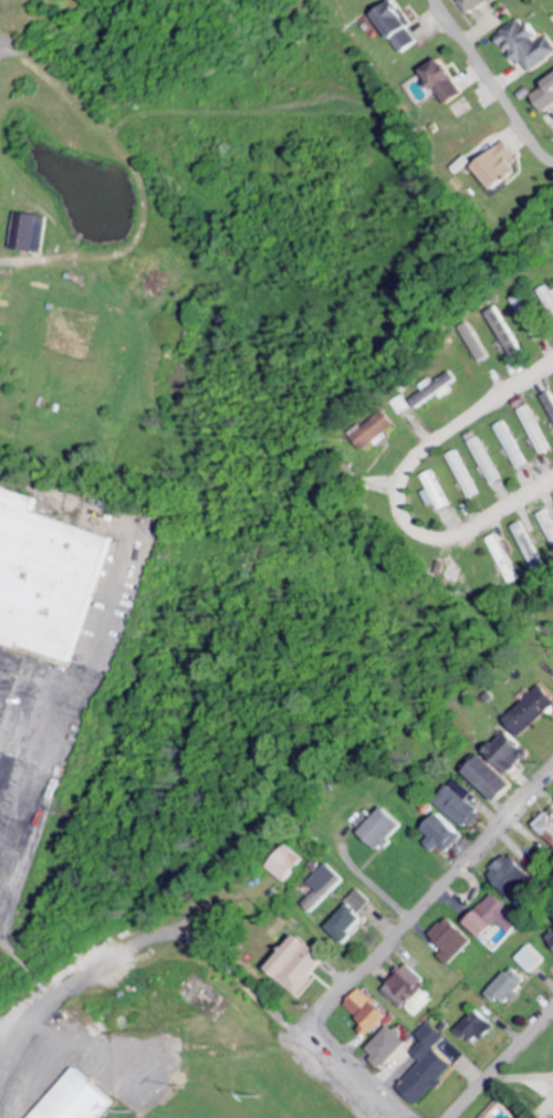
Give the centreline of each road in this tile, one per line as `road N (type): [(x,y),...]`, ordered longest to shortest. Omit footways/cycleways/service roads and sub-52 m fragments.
road 1 (residential): [(316,1023),(552,768)]
road 2 (residential): [(552,363),(414,463),(400,498),(405,521)]
road 3 (residential): [(552,479),(444,539),(421,536),(405,521)]
road 4 (residential): [(0,656),(25,670),(31,691),(0,793)]
road 5 (residential): [(444,1117),(552,1006)]
road 6 (residential): [(552,161),(466,44)]
road 7 (residential): [(411,1117),(316,1023)]

